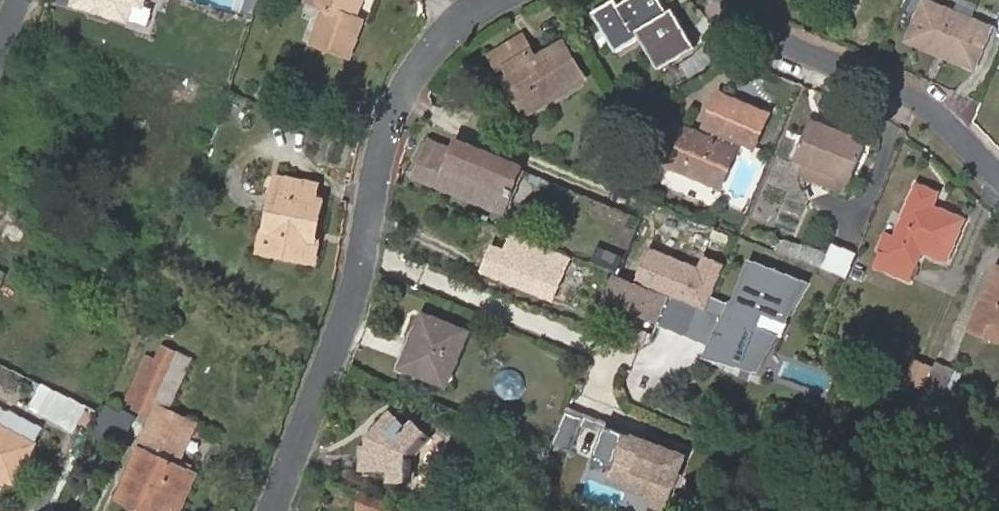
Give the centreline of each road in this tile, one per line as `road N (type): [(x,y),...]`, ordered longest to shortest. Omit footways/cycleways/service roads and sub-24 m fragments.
road 1 (residential): [(274,510),(348,319),(383,147),(406,91),(431,54),(498,0)]
road 2 (residential): [(733,0),(789,45),(909,95),(998,179)]

